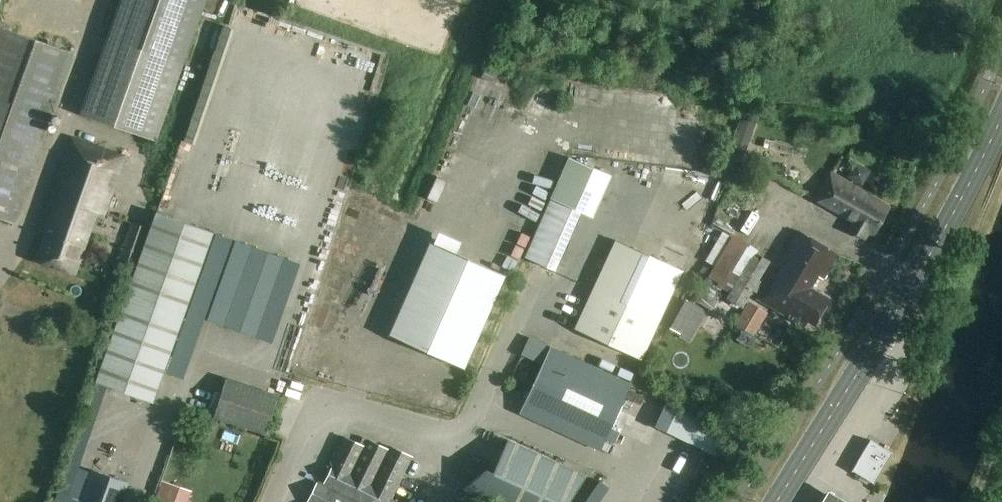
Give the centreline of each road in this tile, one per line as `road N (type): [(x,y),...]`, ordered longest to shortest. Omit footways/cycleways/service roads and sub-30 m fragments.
road 1 (primary): [(776,501),(883,334),(1001,115)]

